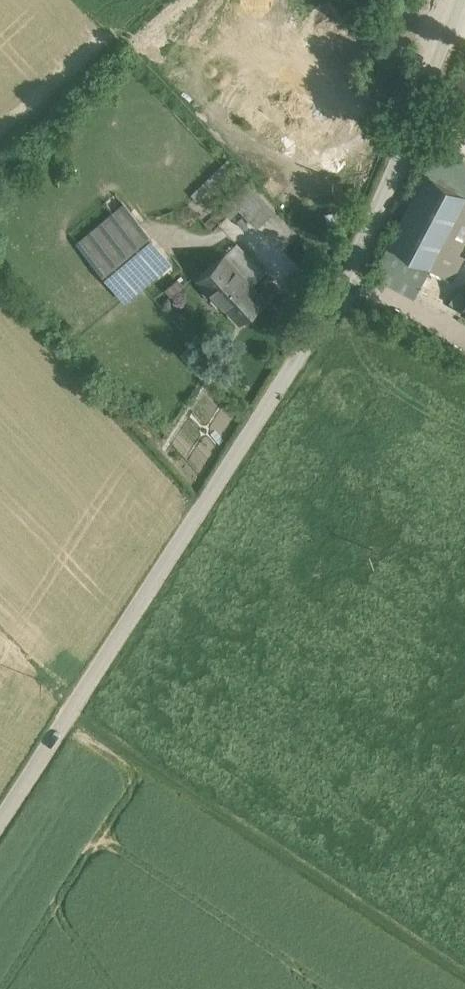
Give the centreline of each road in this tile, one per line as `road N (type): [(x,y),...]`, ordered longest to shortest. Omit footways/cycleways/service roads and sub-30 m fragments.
road 1 (unclassified): [(462,0),(349,280),(0,822)]

